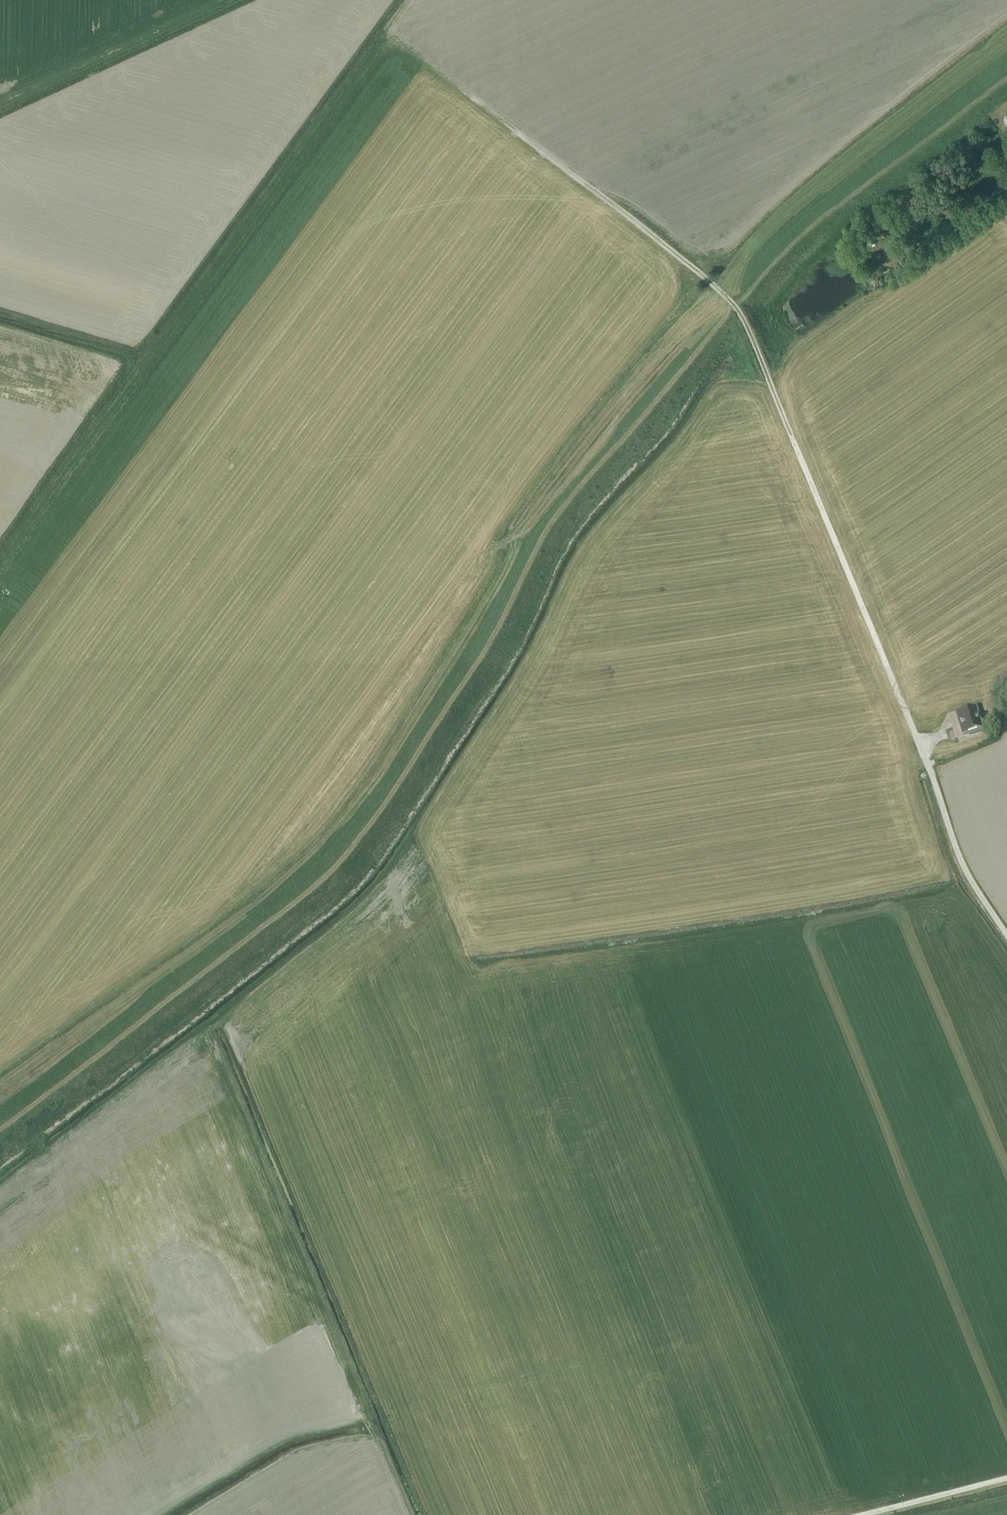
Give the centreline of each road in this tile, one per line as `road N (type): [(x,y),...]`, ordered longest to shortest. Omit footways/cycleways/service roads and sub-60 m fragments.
road 1 (track): [(915,734),(738,310),(641,228)]
road 2 (track): [(1006,1478),(862,1514)]

